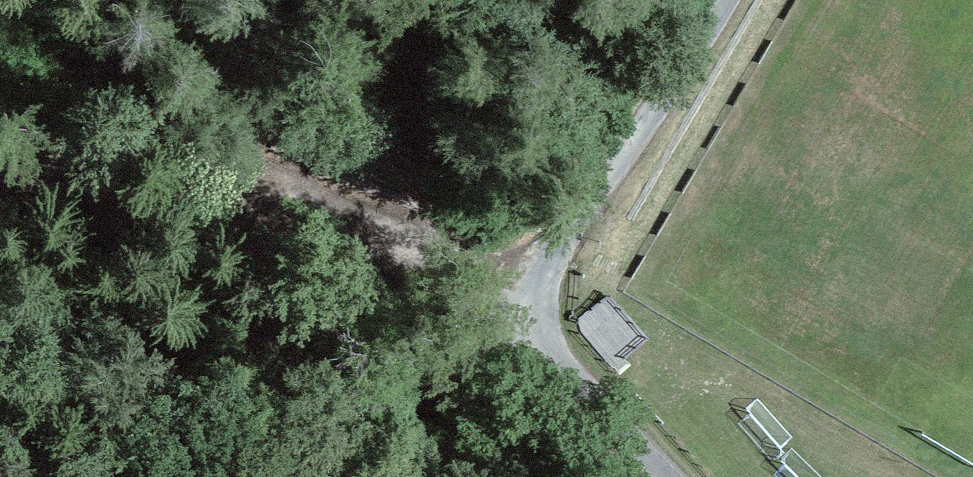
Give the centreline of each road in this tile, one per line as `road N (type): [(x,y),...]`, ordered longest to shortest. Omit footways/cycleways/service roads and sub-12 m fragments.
road 1 (track): [(0,175),(138,183),(538,299)]
road 2 (track): [(538,299),(721,0)]
road 3 (track): [(322,476),(538,299)]
road 4 (track): [(538,299),(576,391),(657,476)]

